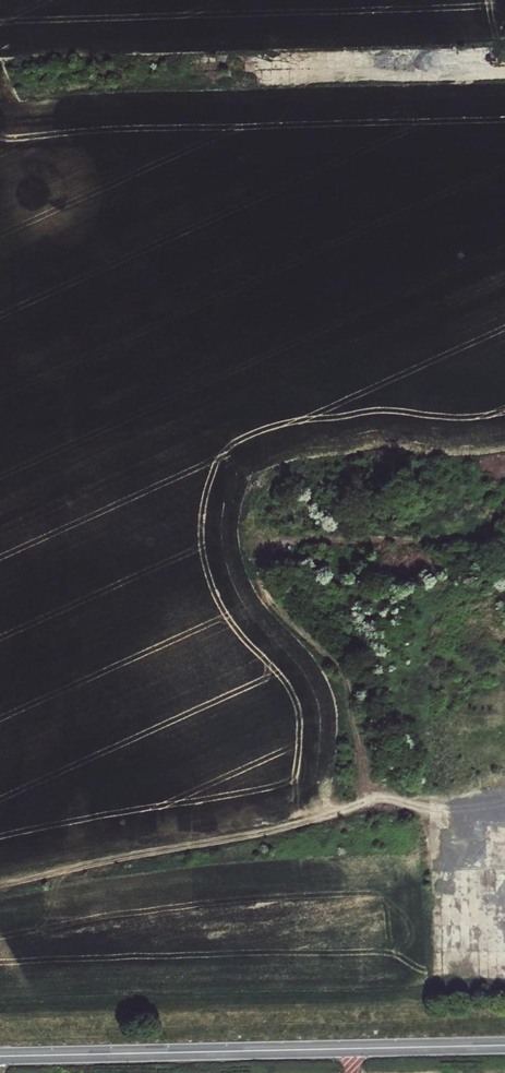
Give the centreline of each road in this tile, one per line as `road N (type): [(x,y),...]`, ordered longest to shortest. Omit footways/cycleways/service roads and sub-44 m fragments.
road 1 (track): [(504,793),(402,807),(376,801),(273,833),(0,886)]
road 2 (tertiary): [(504,1046),(0,1057)]
road 3 (track): [(504,541),(260,541)]

